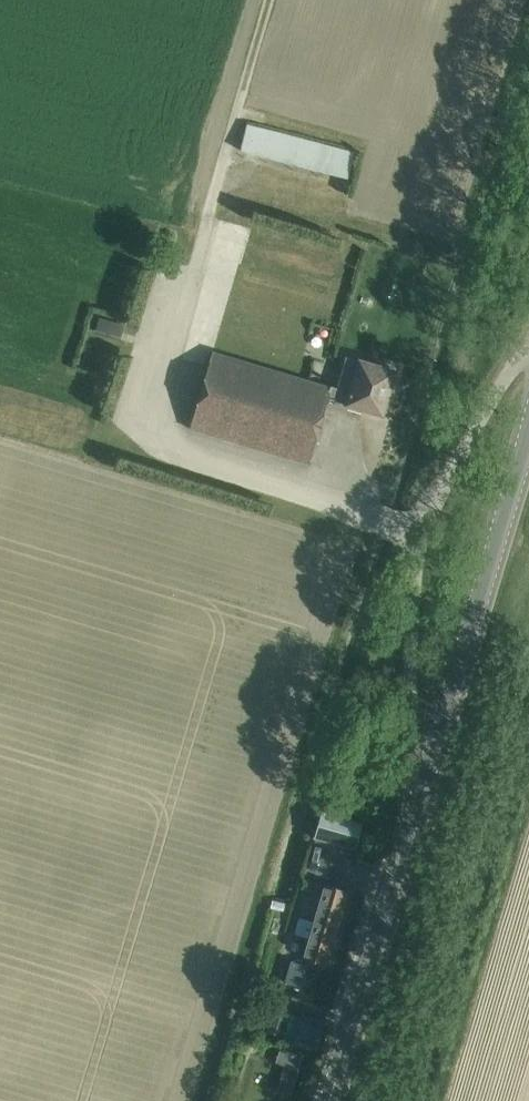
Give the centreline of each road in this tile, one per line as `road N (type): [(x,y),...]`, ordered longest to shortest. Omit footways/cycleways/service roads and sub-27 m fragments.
road 1 (secondary): [(330,1100),(528,435)]
road 2 (track): [(435,1100),(528,792)]
road 3 (track): [(209,216),(269,0)]

